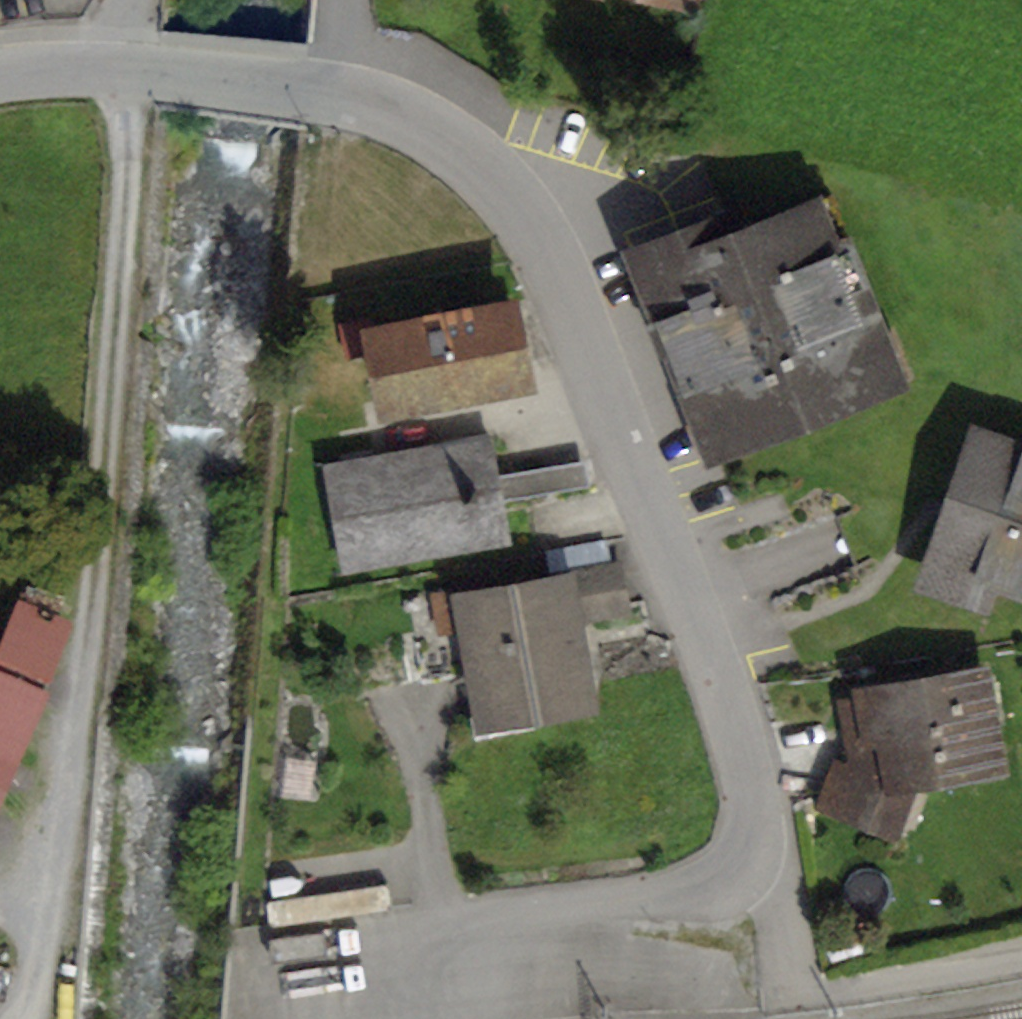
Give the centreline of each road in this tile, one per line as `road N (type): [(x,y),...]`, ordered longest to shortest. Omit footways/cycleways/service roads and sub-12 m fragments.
road 1 (track): [(127,65),(127,194),(91,628),(45,930),(17,1018)]
road 2 (residential): [(770,839),(734,722),(537,217),(485,160),(417,111),(348,89)]
road 3 (residential): [(264,966),(697,901),(740,876),(770,839)]
road 4 (residential): [(348,89),(156,67),(0,71)]
road 5 (residential): [(794,1003),(770,839)]

